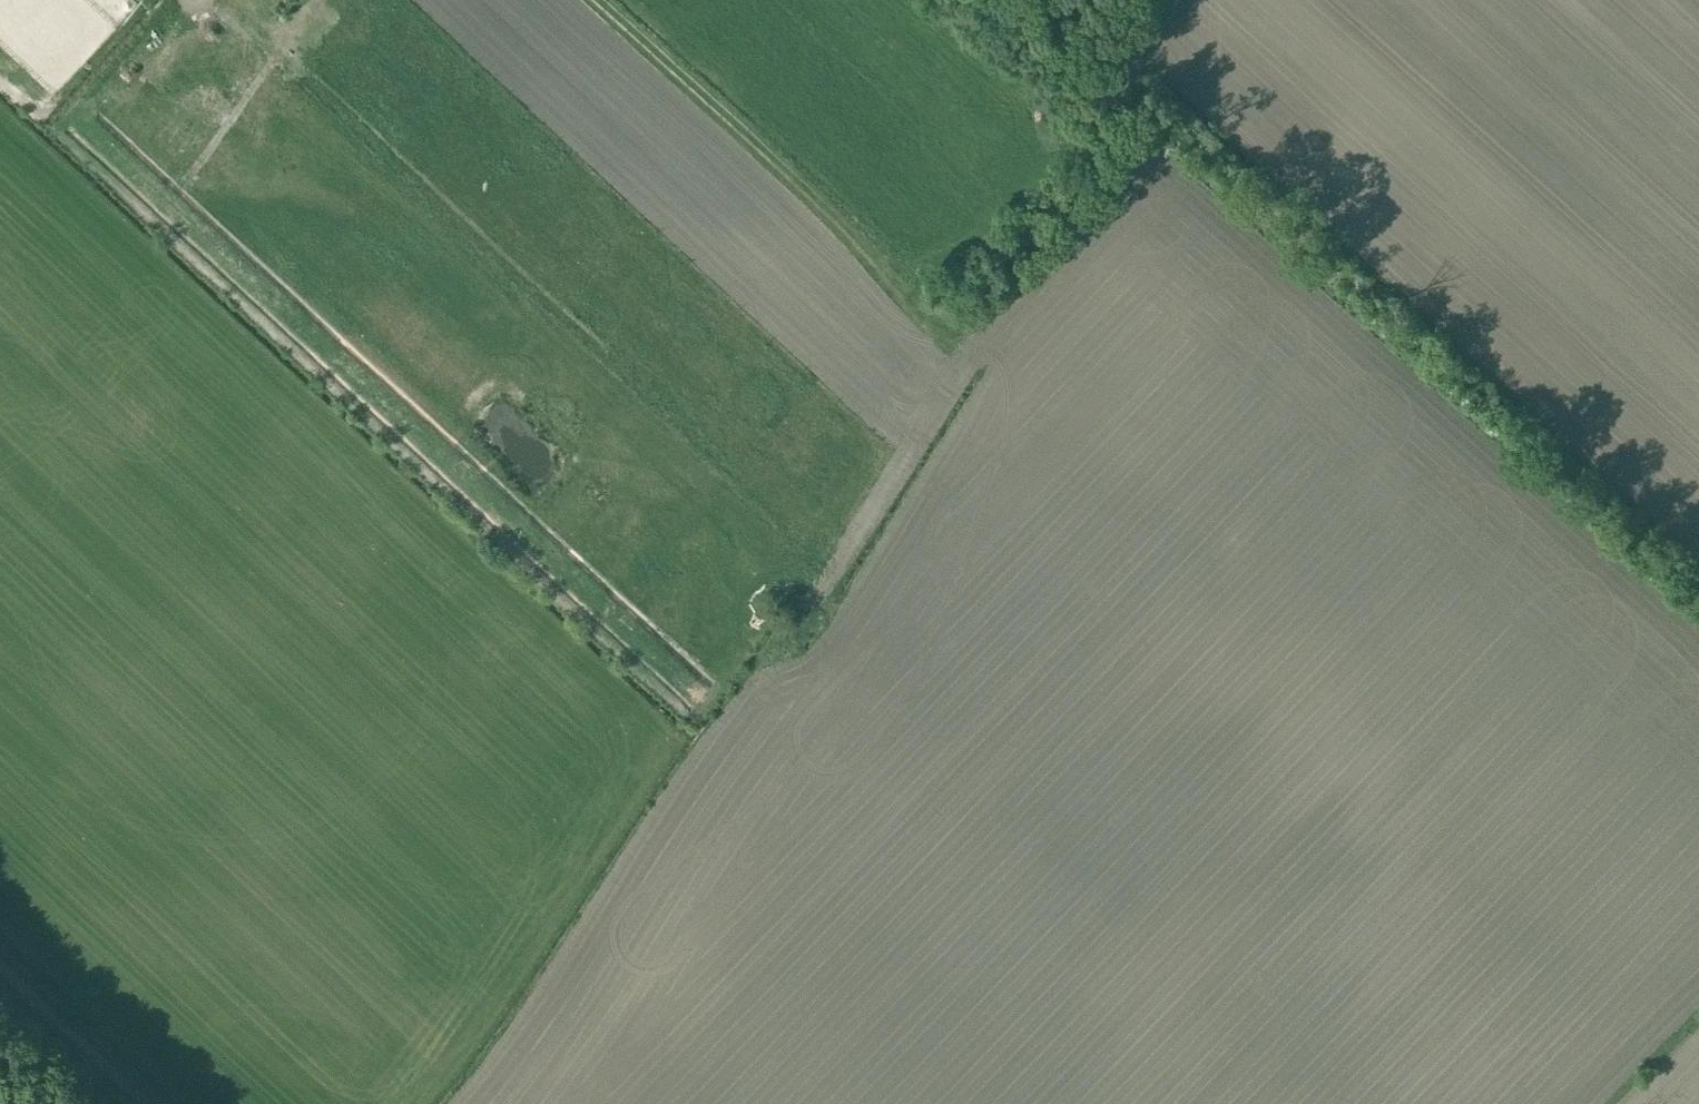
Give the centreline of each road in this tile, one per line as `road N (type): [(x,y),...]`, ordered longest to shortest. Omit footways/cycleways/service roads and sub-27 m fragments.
road 1 (track): [(987,325),(964,344),(925,330),(824,208),(599,0)]
road 2 (track): [(0,965),(146,1103)]

